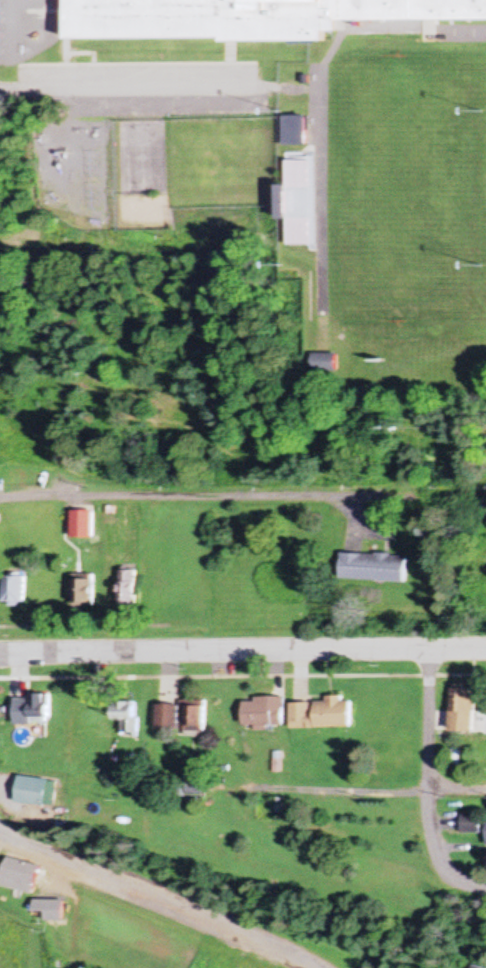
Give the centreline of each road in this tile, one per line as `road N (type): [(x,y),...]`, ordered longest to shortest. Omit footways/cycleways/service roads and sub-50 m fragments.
road 1 (residential): [(485,649),(0,654)]
road 2 (residential): [(0,500),(366,496)]
road 3 (residential): [(313,967),(0,808)]
road 4 (residential): [(449,874),(430,833),(429,649)]

